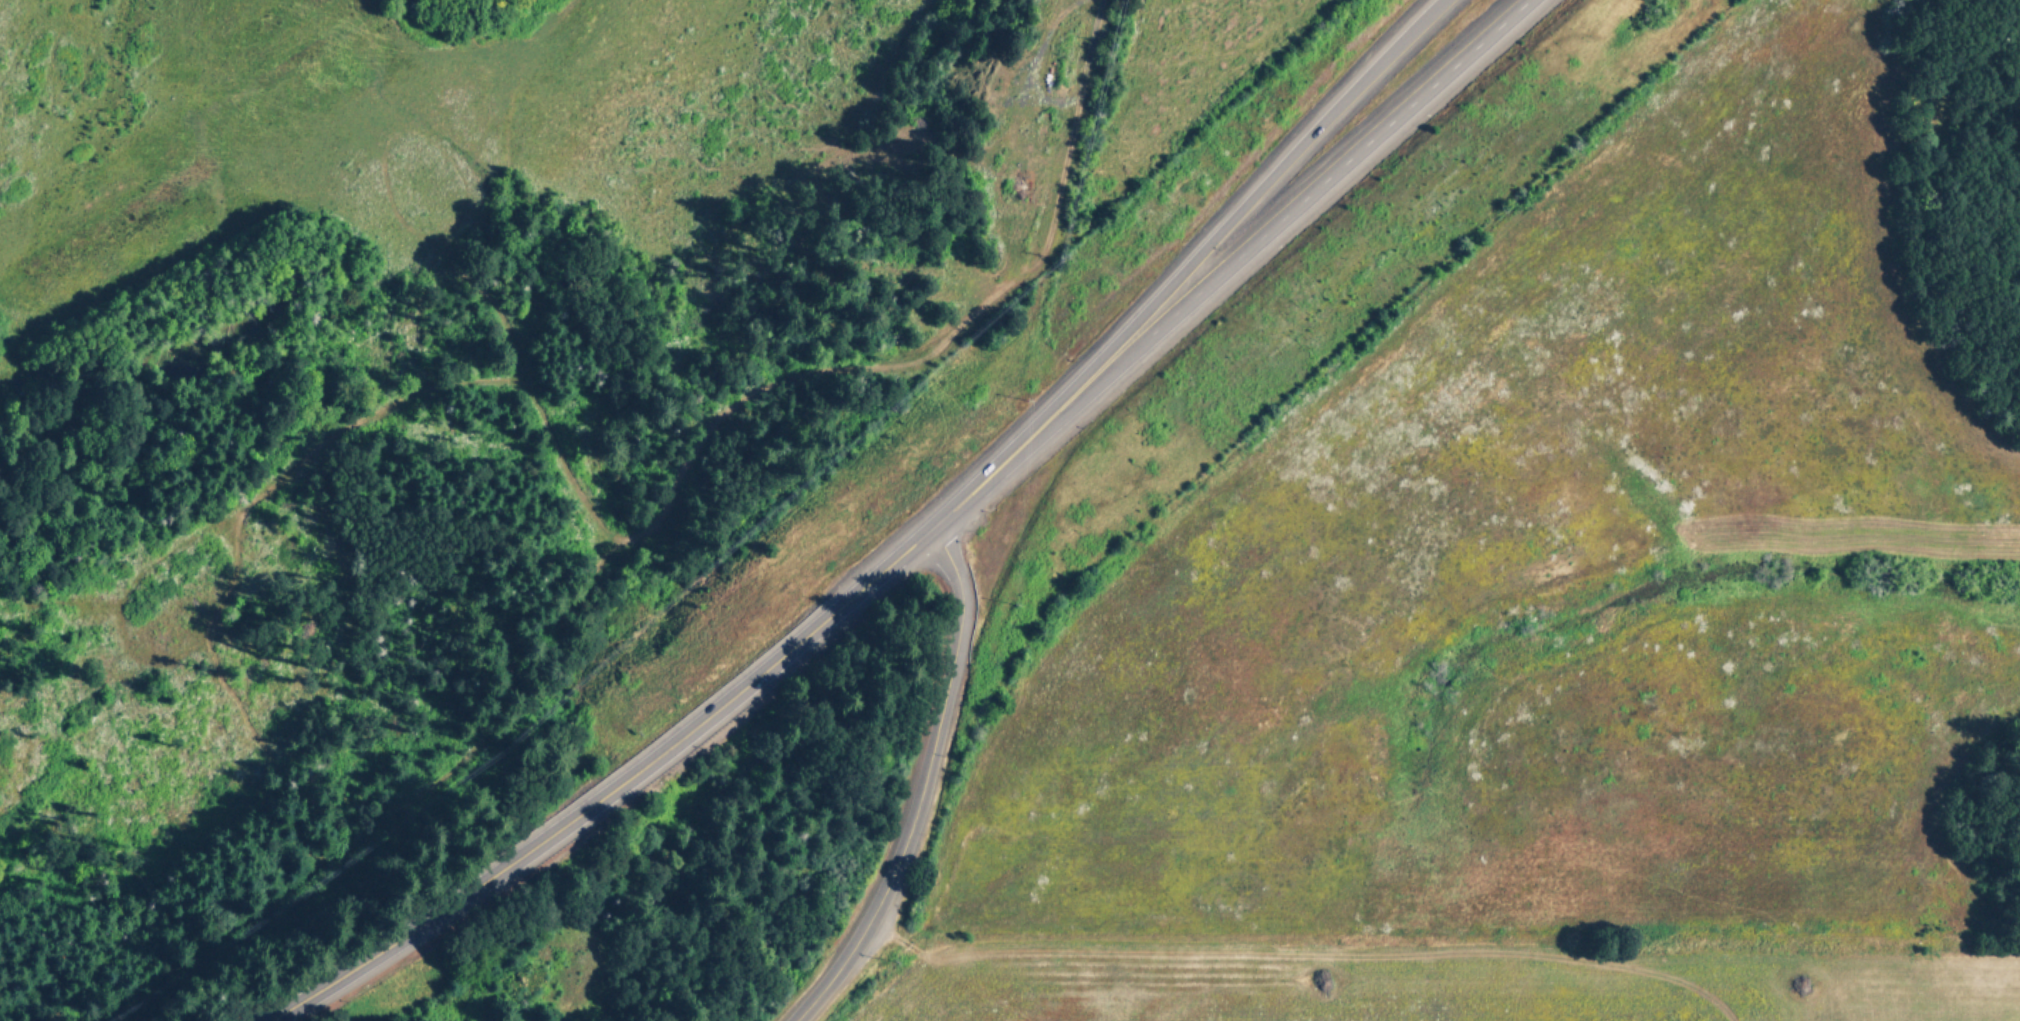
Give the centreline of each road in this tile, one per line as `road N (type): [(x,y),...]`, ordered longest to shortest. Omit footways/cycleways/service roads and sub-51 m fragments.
road 1 (trunk): [(262,1020),(615,791),(776,667),(934,527)]
road 2 (trunk): [(1445,0),(934,527)]
road 3 (tertiary): [(795,1020),(869,927),(907,848),(962,620),(963,597),(934,527)]
road 4 (trunk): [(1149,339),(1532,0)]
road 5 (trunk): [(934,527),(1149,339)]

